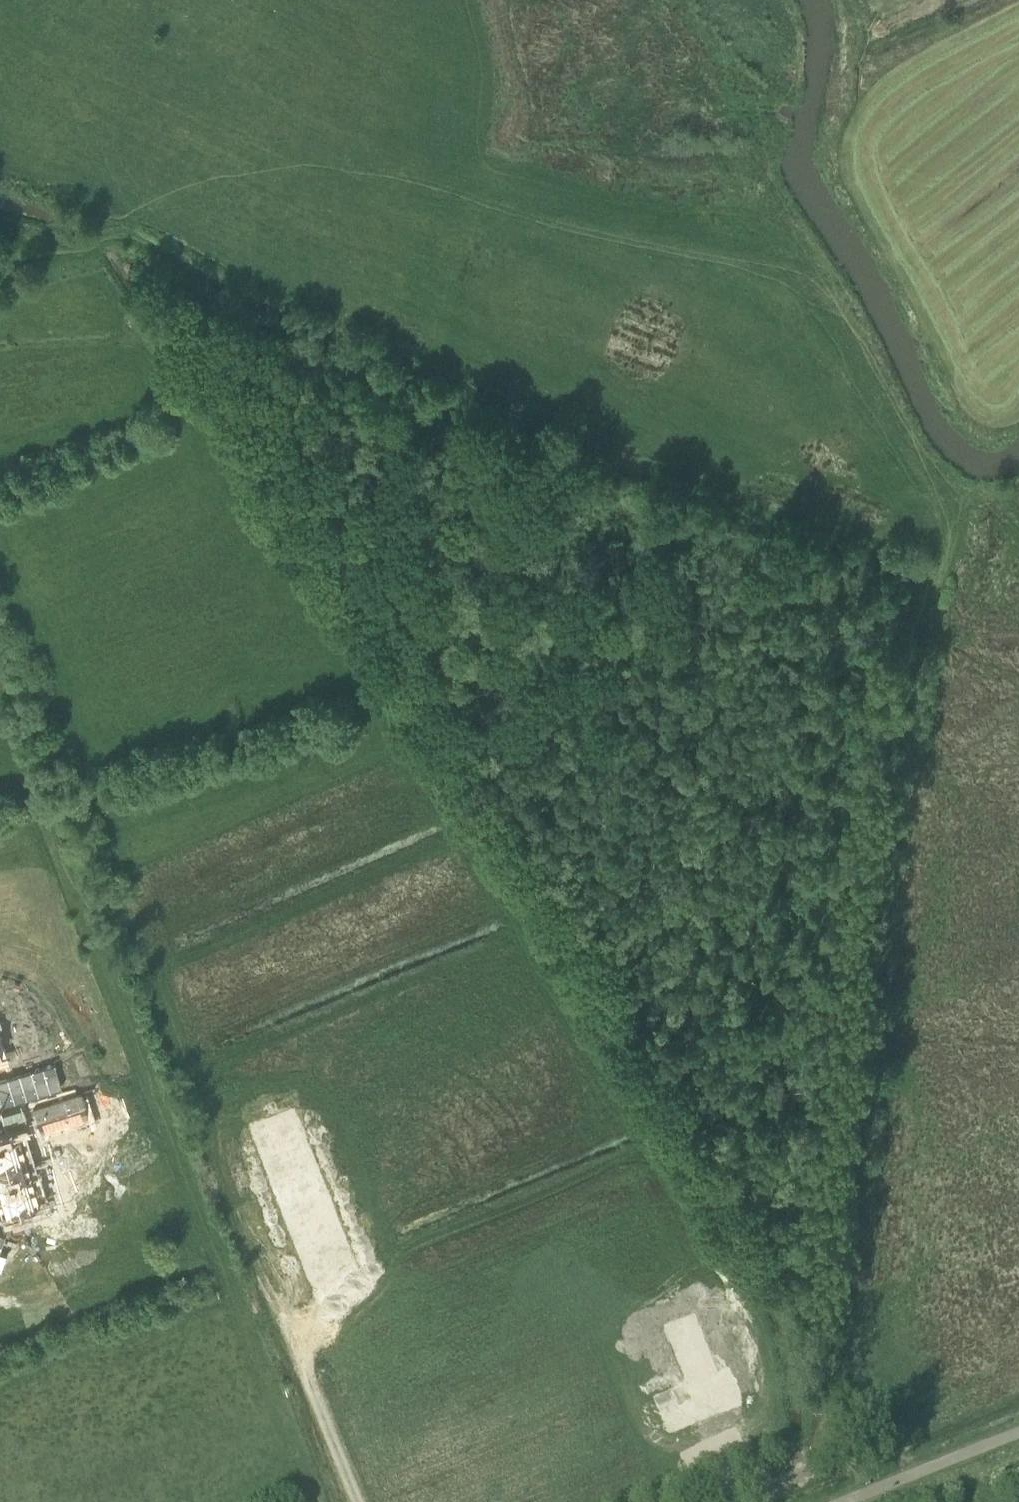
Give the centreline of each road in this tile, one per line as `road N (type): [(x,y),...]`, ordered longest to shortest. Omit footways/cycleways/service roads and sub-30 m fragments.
road 1 (track): [(849,1501),(1018,1433)]

